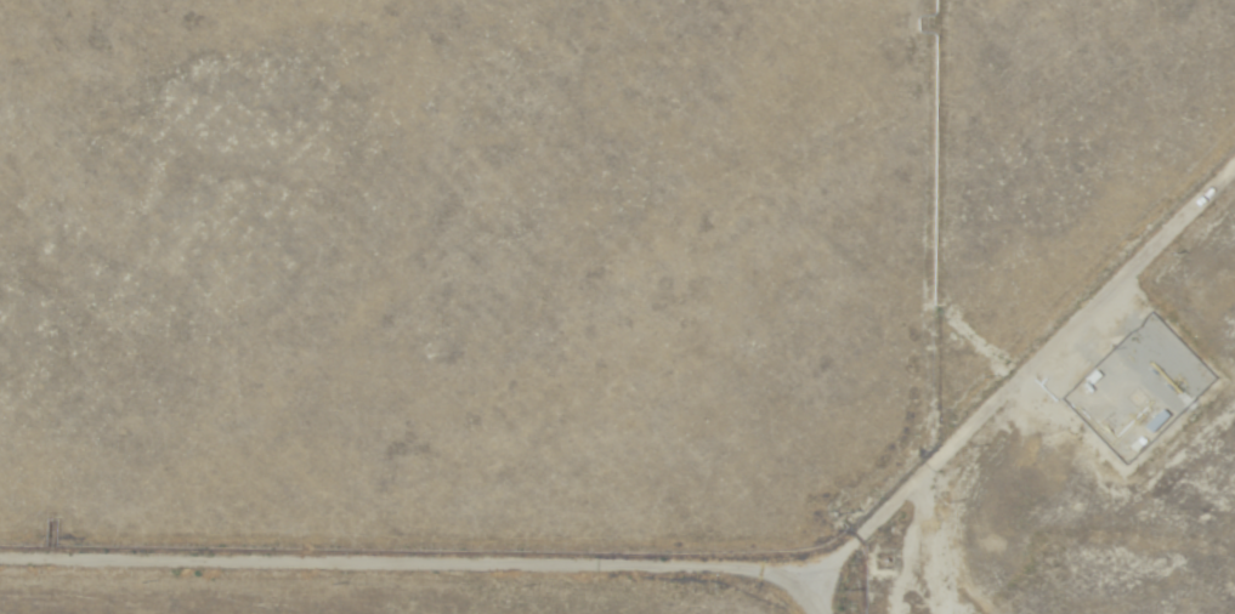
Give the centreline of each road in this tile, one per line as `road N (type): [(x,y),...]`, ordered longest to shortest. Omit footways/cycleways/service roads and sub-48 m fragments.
road 1 (track): [(0,565),(719,573),(810,591)]
road 2 (track): [(816,613),(810,591),(894,489),(1234,154)]

